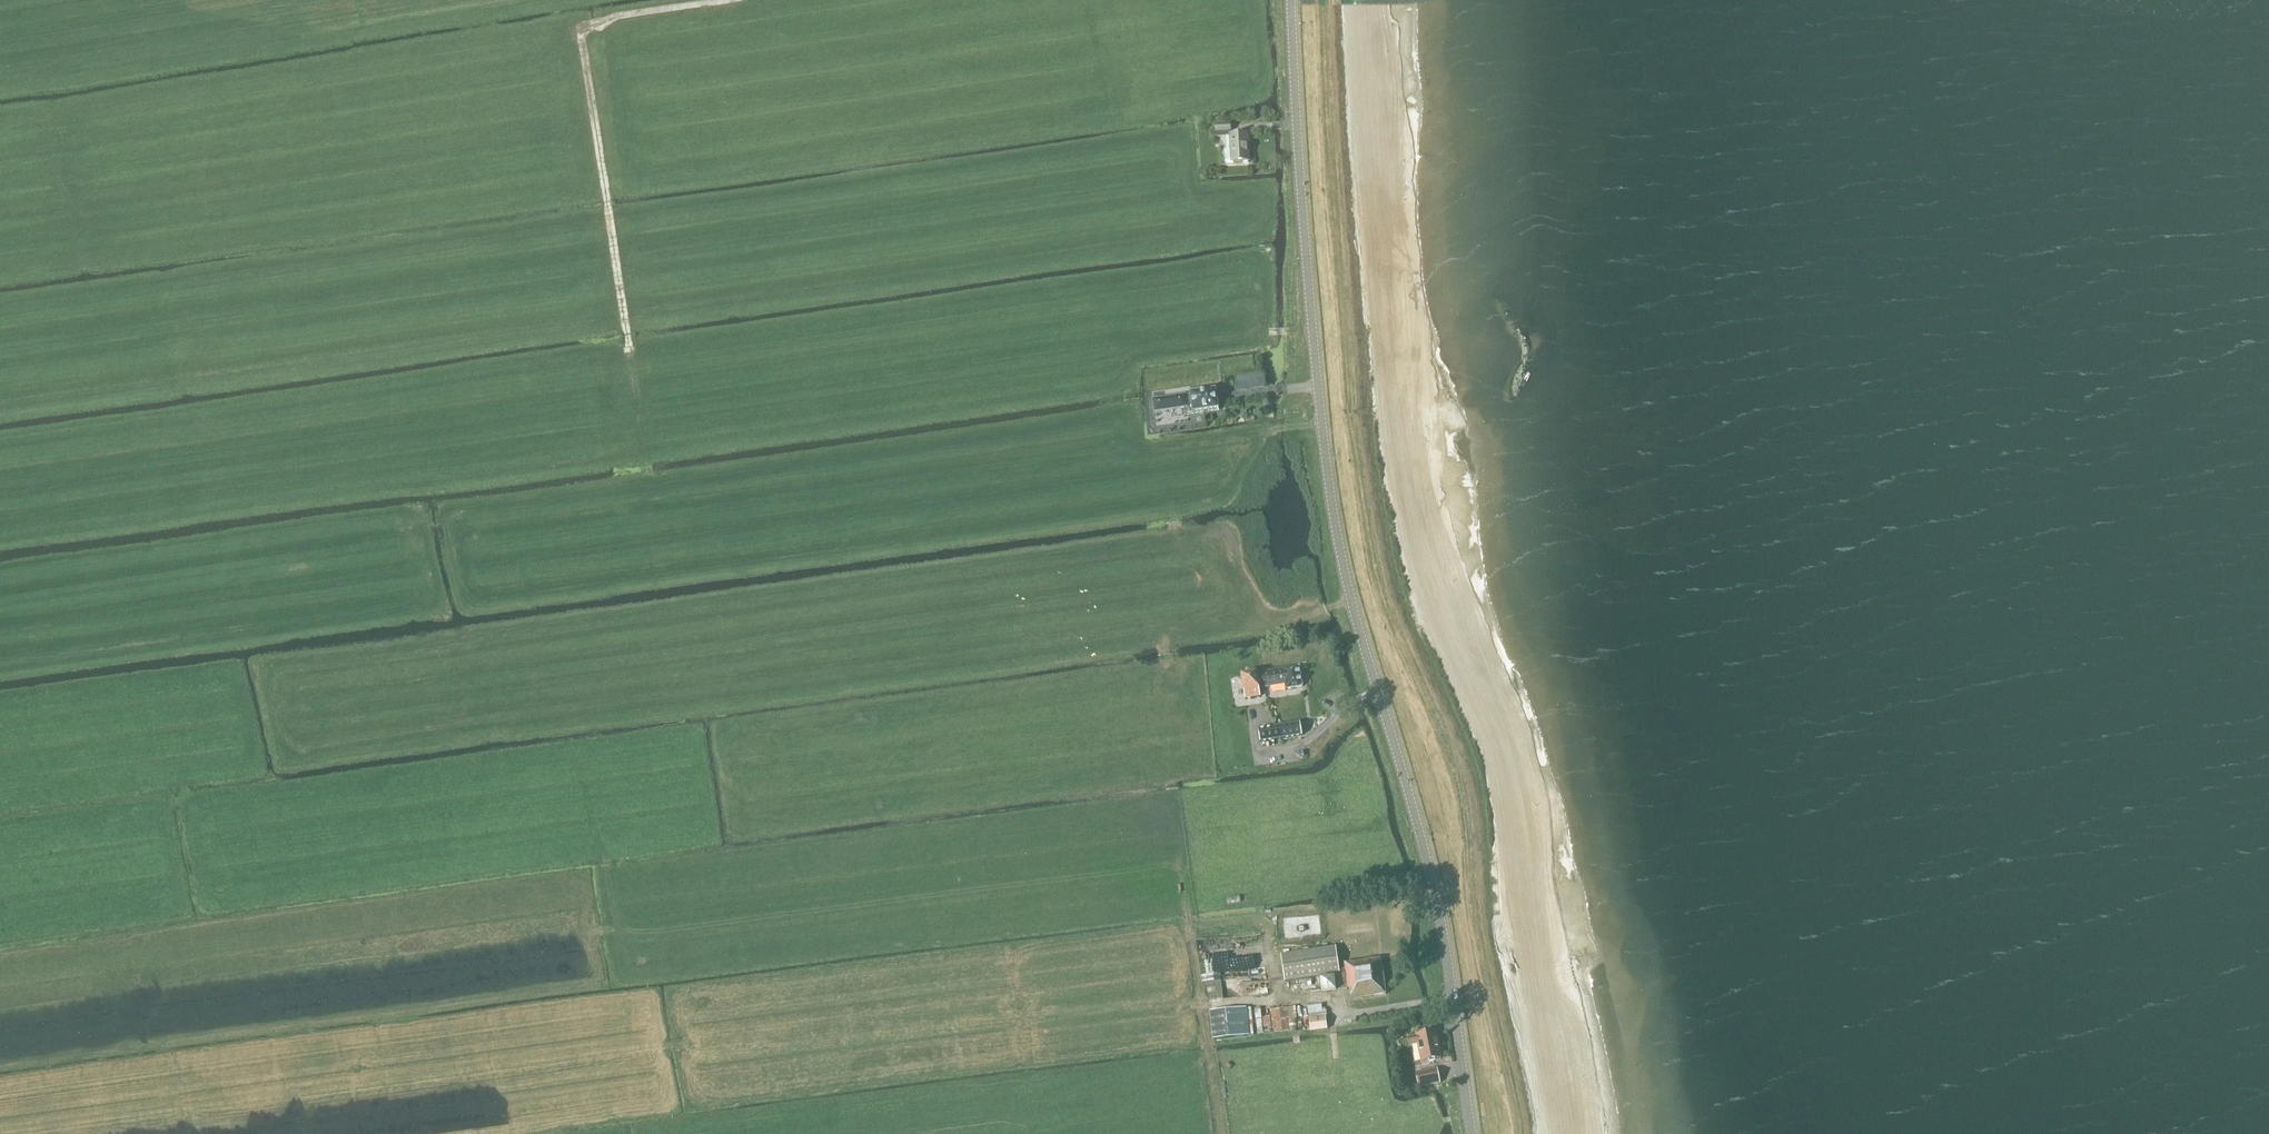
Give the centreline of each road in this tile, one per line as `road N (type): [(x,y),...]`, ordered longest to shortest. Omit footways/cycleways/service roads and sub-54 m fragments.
road 1 (tertiary): [(1293,0),(1309,281),(1336,516),(1356,617),(1431,865),(1475,1133)]
road 2 (track): [(728,0),(601,22),(583,34),(653,491)]
road 3 (track): [(1336,1059),(1335,1018),(1454,998)]

